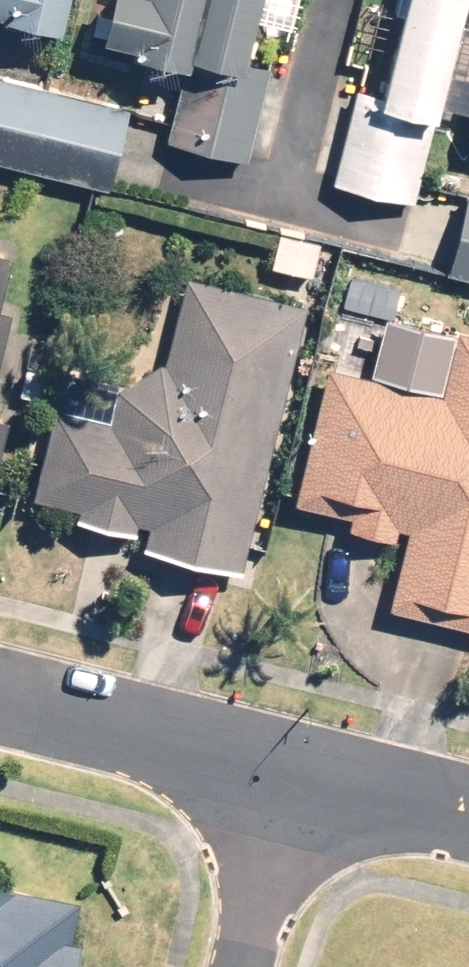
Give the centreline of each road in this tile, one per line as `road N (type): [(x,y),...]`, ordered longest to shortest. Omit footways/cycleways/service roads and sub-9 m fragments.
road 1 (residential): [(0,693),(302,773)]
road 2 (residential): [(302,773),(249,966)]
road 3 (residential): [(302,773),(468,816)]

